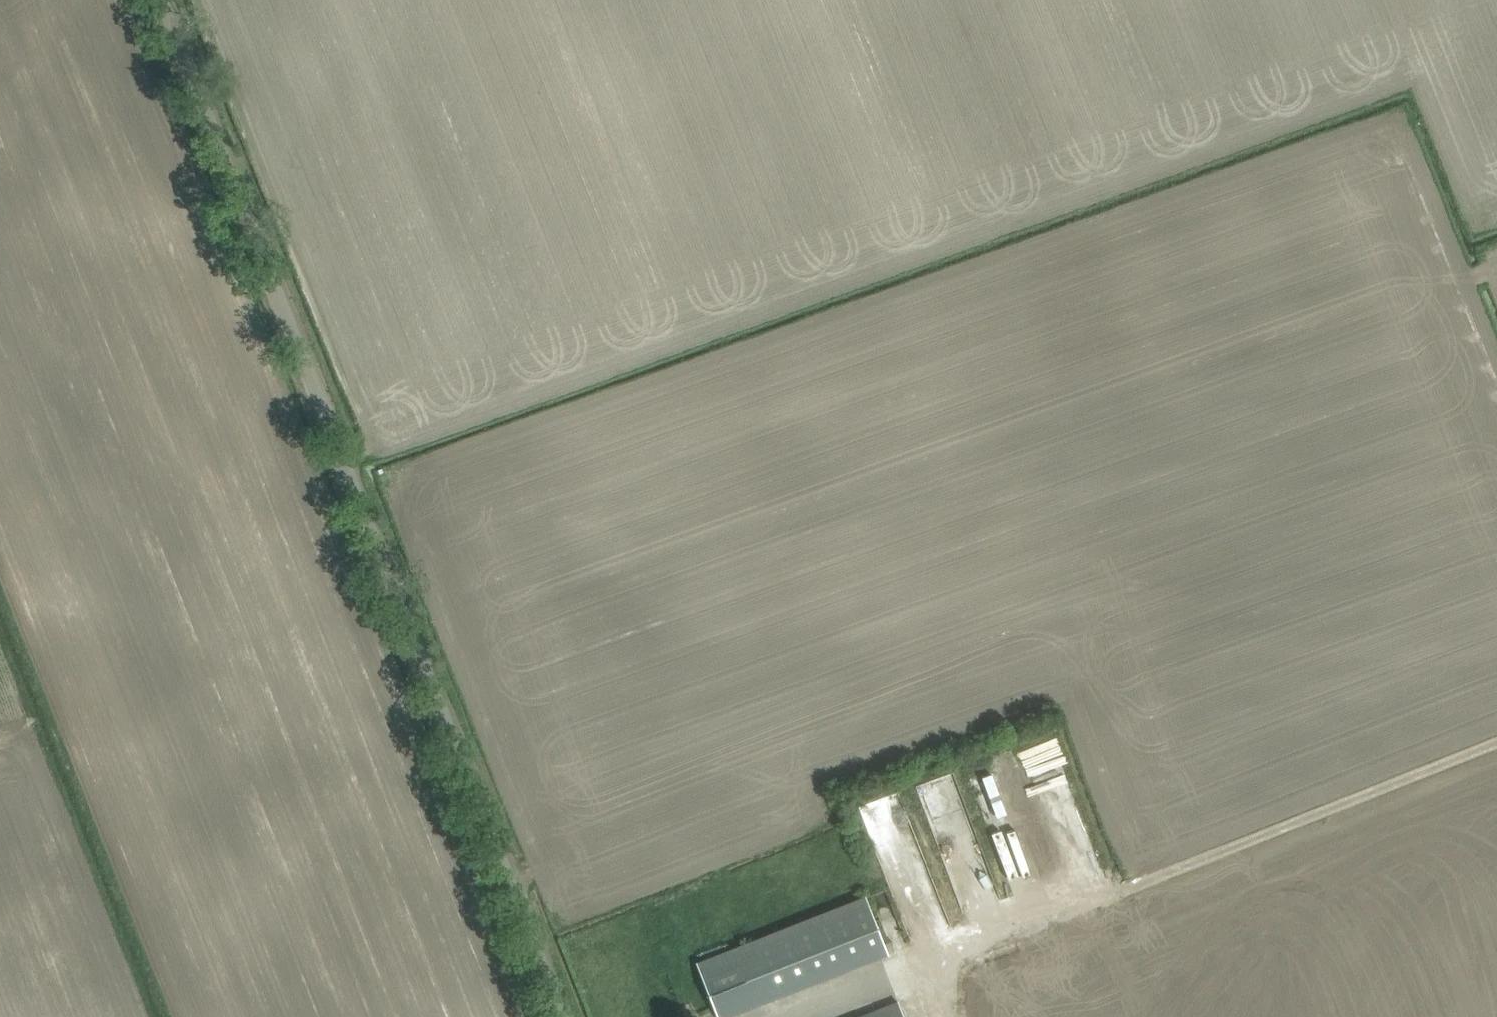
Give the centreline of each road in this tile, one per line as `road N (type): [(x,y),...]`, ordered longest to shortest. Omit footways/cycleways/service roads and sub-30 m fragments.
road 1 (unclassified): [(576,1016),(179,0)]
road 2 (track): [(1496,747),(901,979)]

